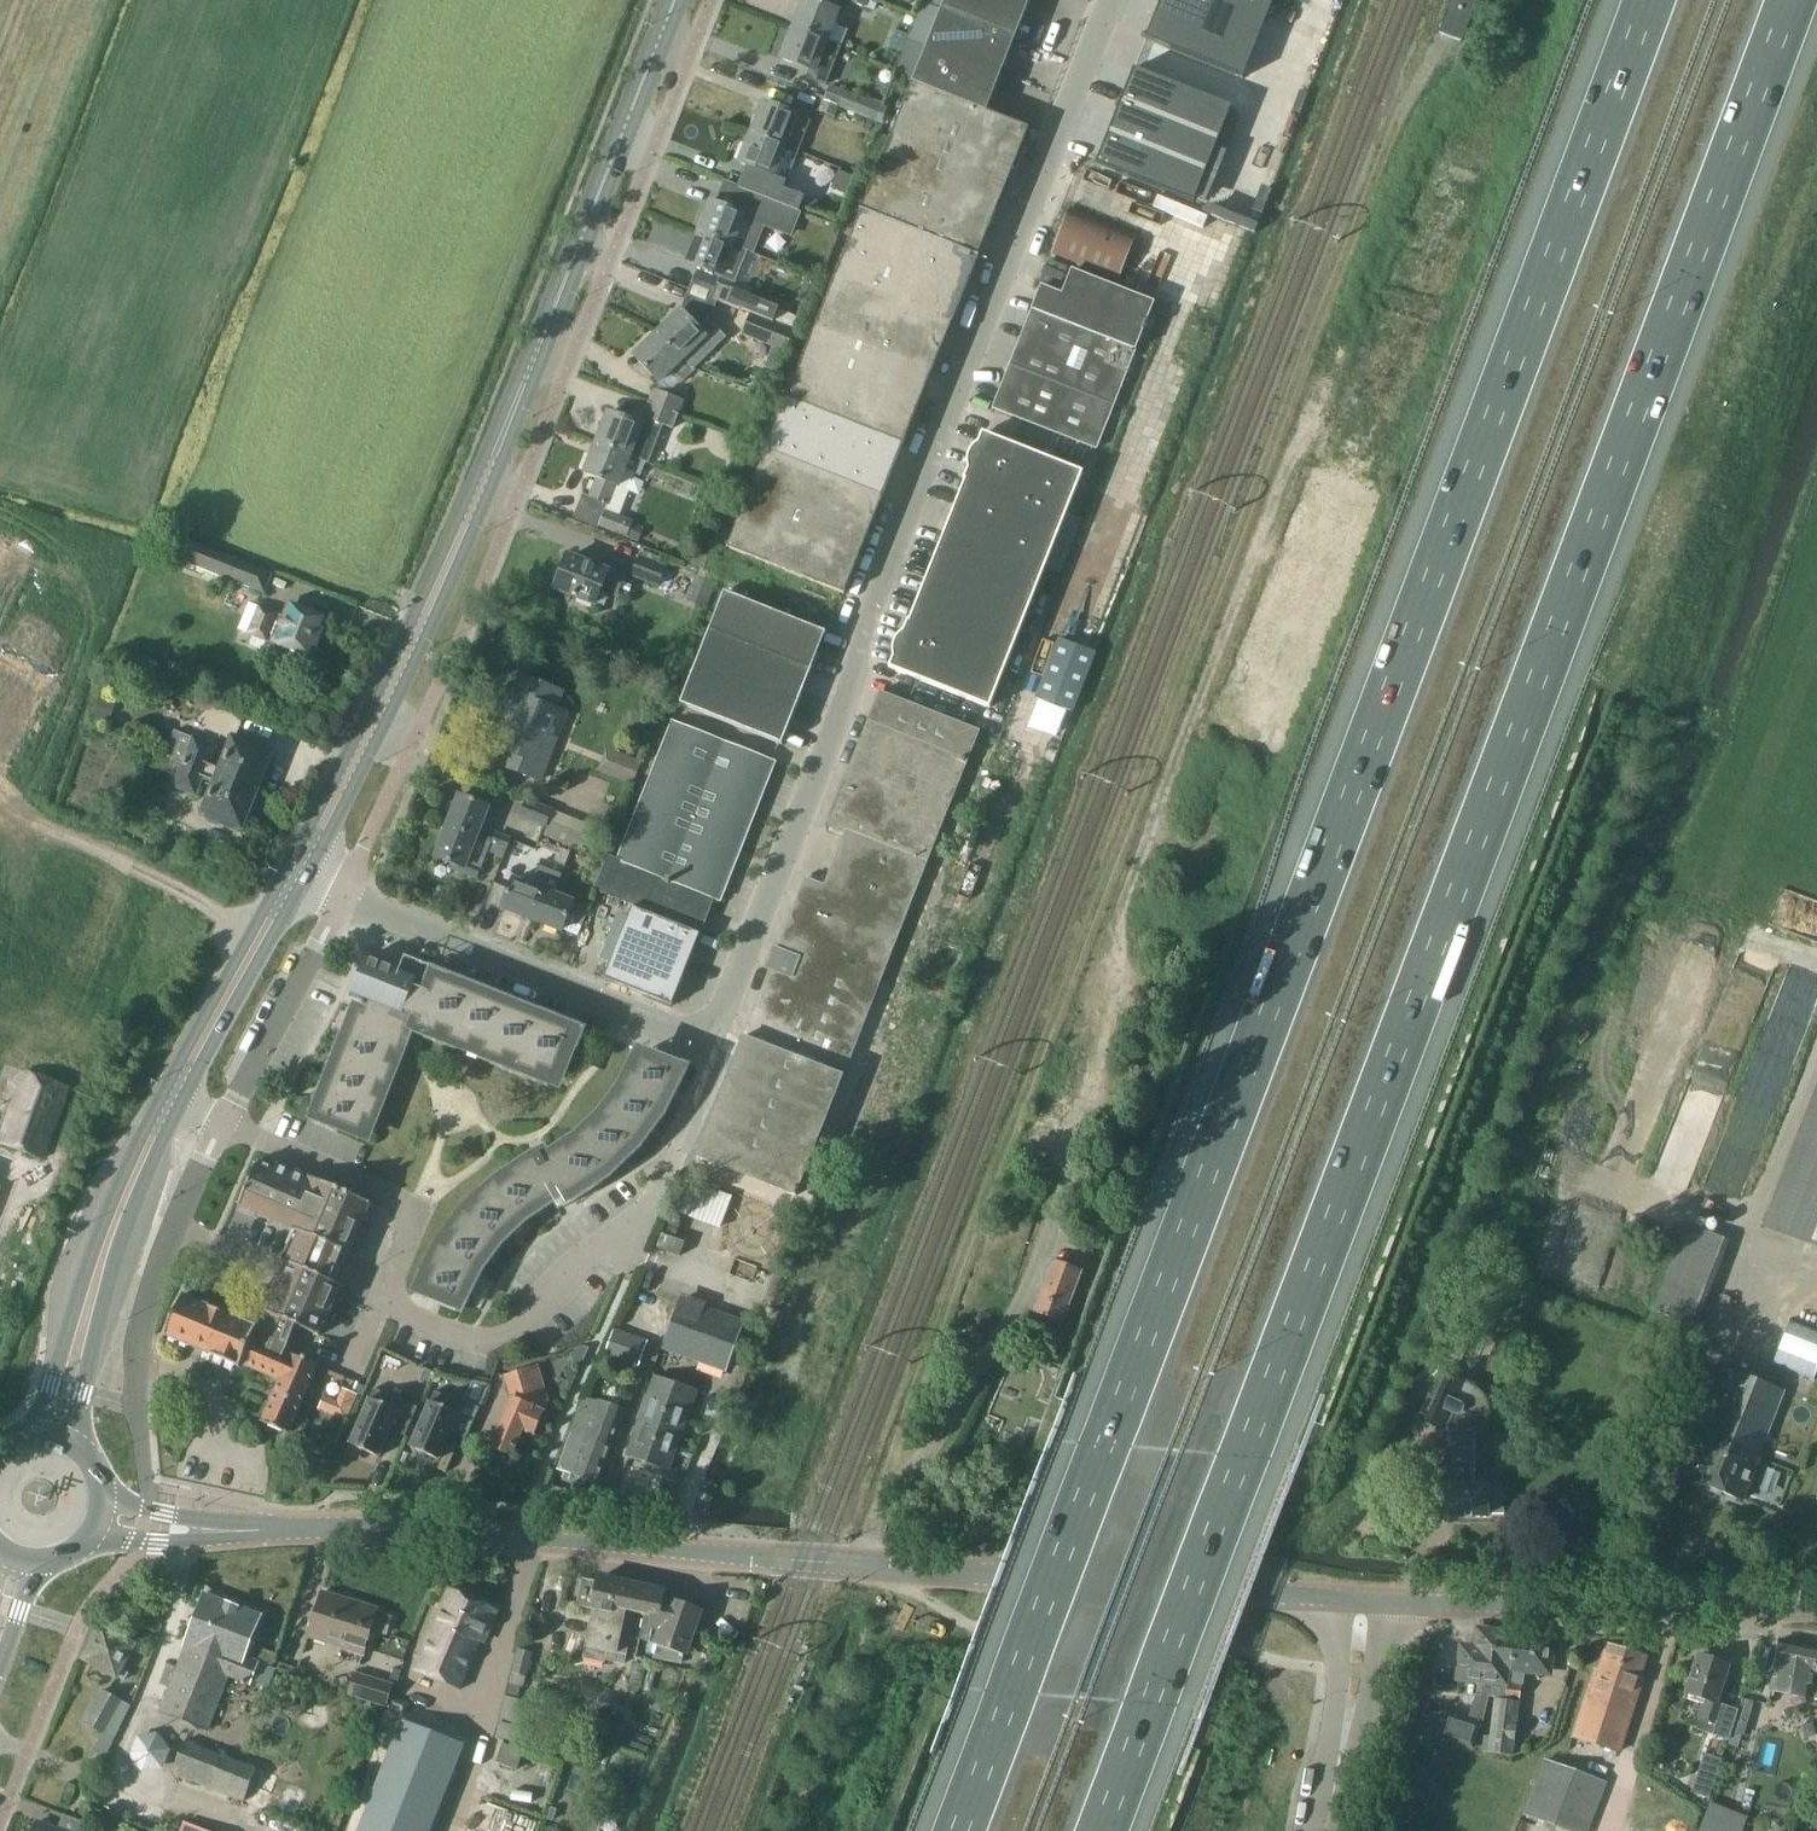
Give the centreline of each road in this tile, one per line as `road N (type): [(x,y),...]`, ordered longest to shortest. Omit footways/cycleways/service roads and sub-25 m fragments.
road 1 (motorway): [(1652,0),(961,1830)]
road 2 (motorway): [(1101,1830),(1792,0)]
road 3 (unclassified): [(1100,0),(716,1037),(345,897)]
road 4 (tertiary): [(1365,1597),(355,1527),(161,1528),(102,1516)]
road 5 (secondary): [(297,873),(492,463),(676,0)]
road 6 (secondary): [(50,1439),(115,1226),(171,1102),(297,873)]
road 7 (unclassified): [(345,897),(222,1126),(155,1279),(141,1363)]
road 8 (tertiary): [(1365,1597),(1816,1604)]
road 9 (track): [(0,520),(20,524),(68,560),(96,640),(27,817)]
road 10 (track): [(0,790),(27,817),(135,866),(259,941)]
road 11 (unclassified): [(1325,1830),(1365,1597)]

